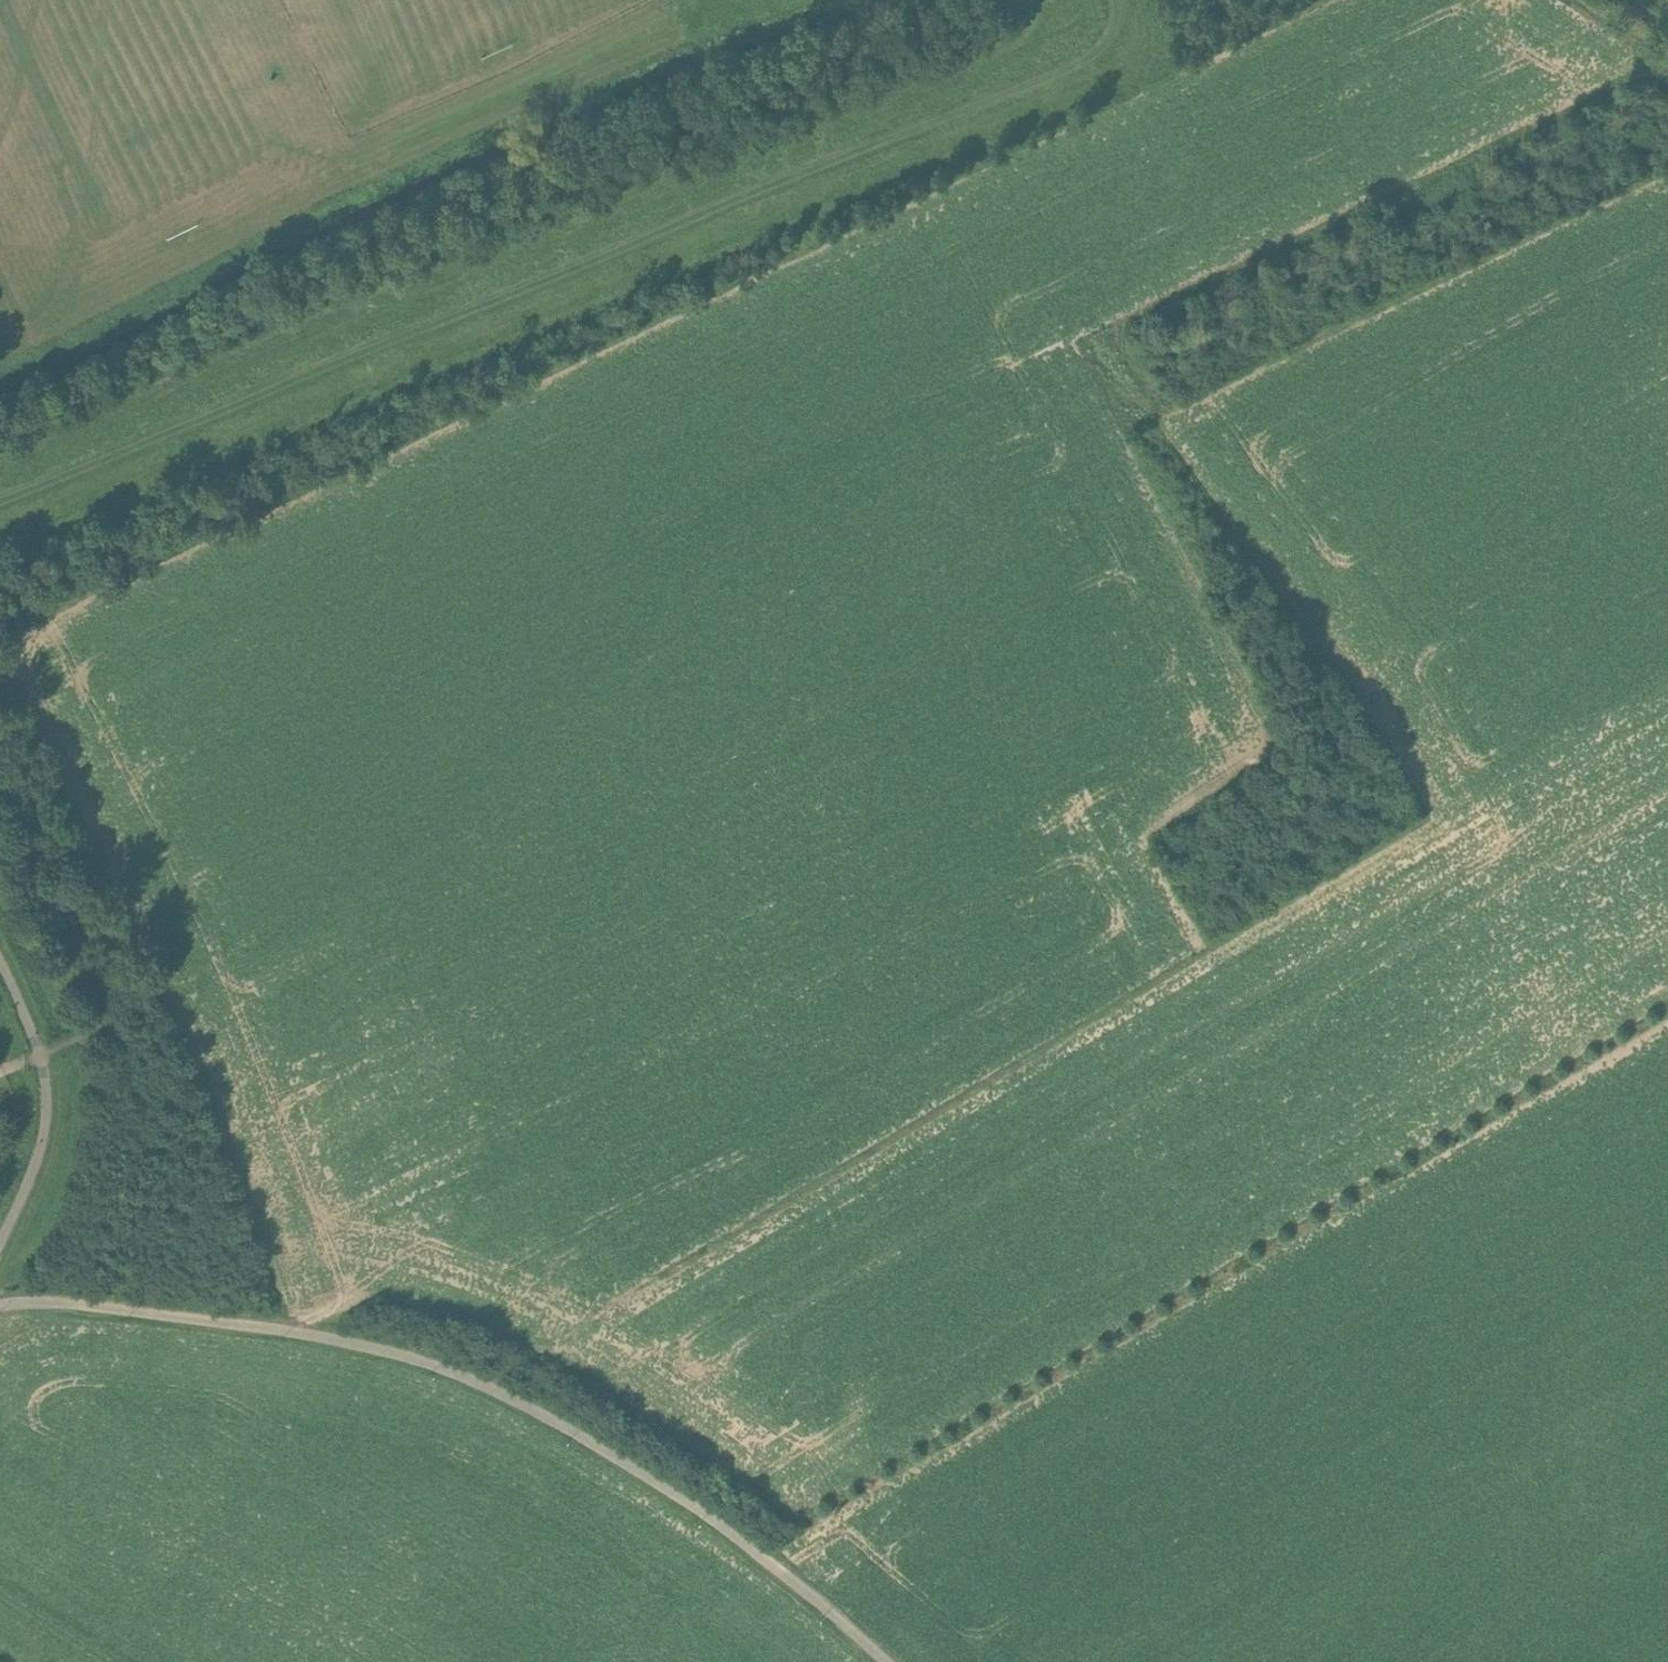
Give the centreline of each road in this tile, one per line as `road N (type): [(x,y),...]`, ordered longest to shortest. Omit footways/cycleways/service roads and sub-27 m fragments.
road 1 (unclassified): [(0,1303),(59,1300),(336,1338),(458,1367),(602,1439),(699,1500),(889,1661)]

